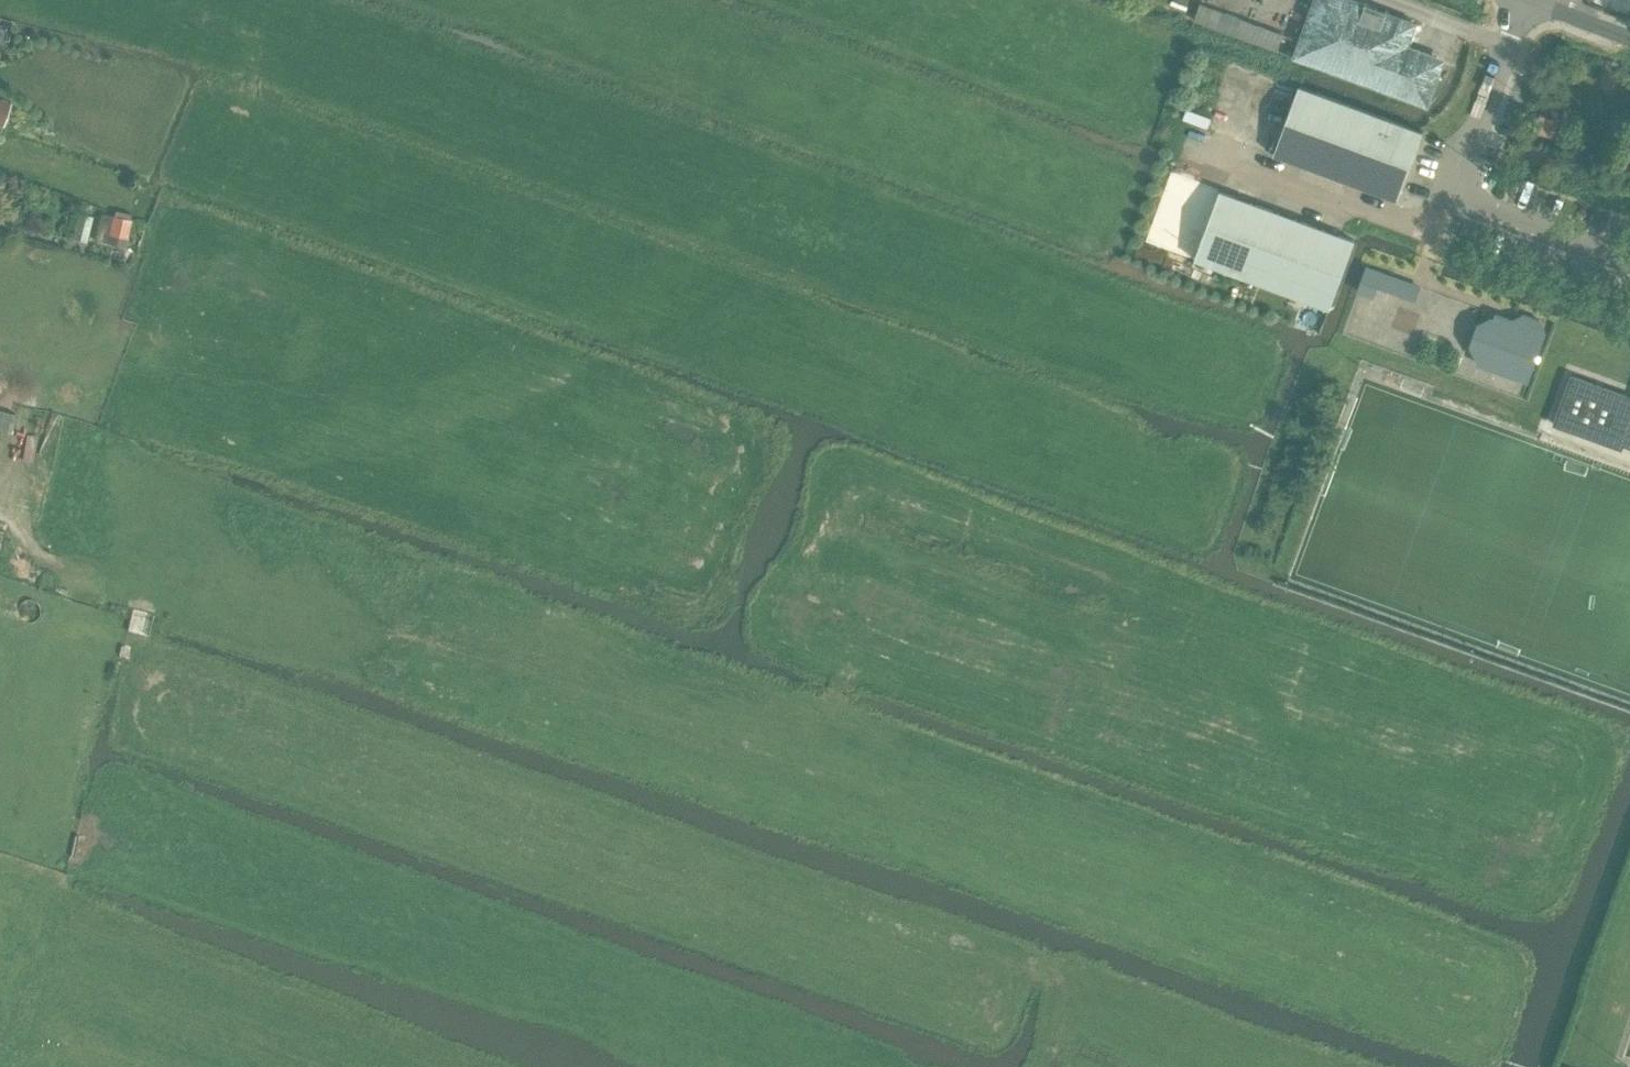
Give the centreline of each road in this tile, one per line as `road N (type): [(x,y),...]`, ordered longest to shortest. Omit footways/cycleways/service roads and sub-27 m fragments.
road 1 (unclassified): [(1220,156),(1440,239),(1526,0)]

